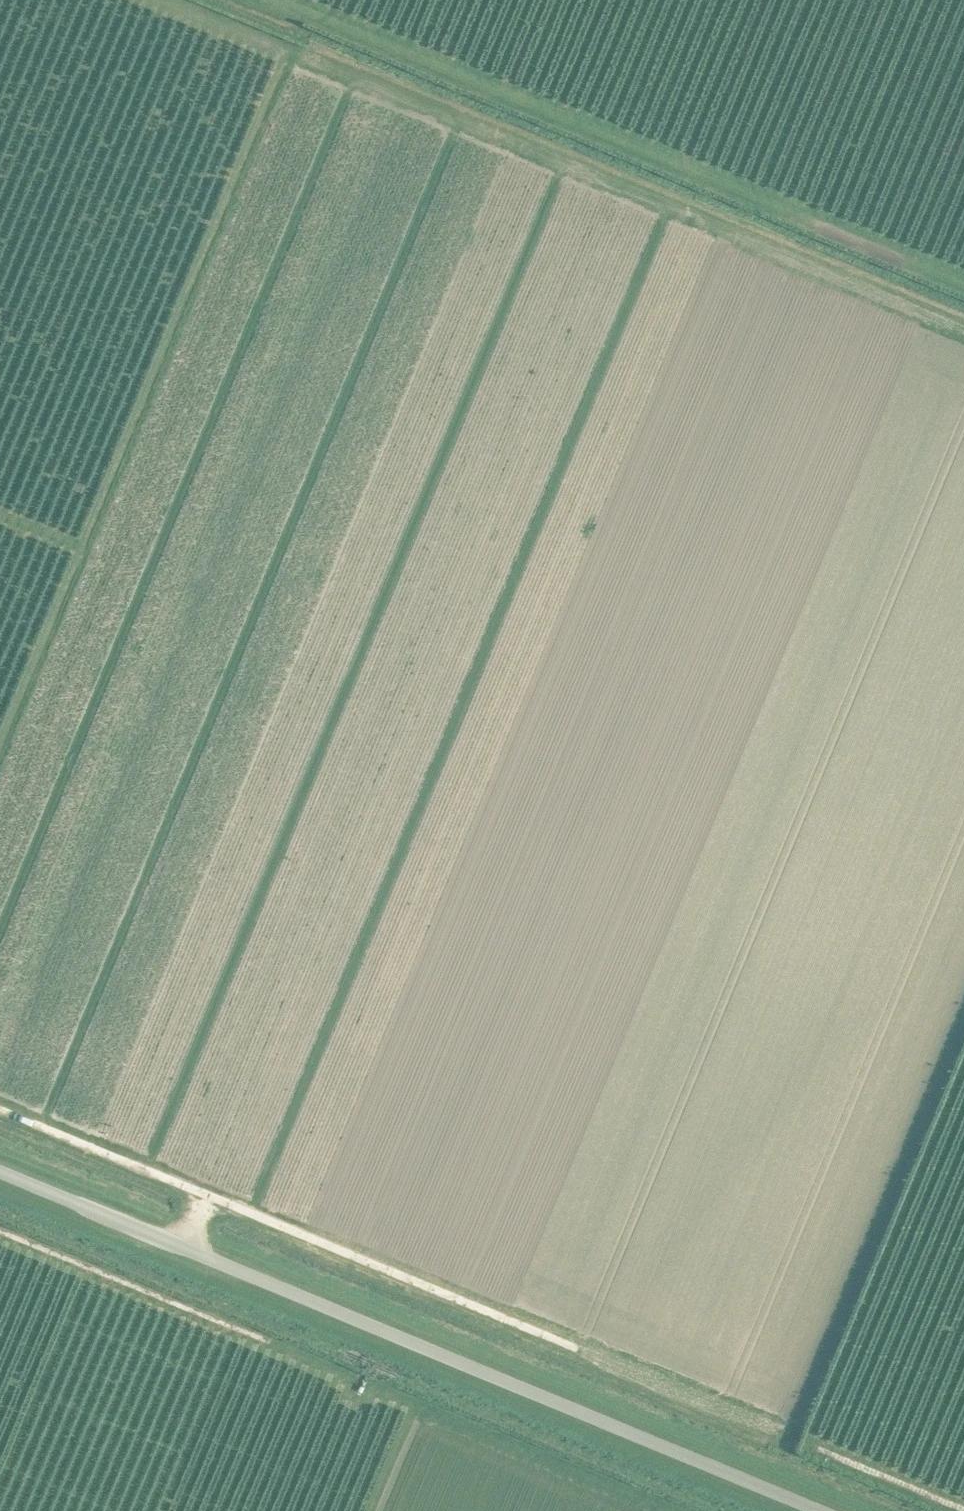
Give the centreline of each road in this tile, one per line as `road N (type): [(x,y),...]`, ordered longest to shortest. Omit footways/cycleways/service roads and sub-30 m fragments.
road 1 (unclassified): [(820,1510),(0,1168)]

